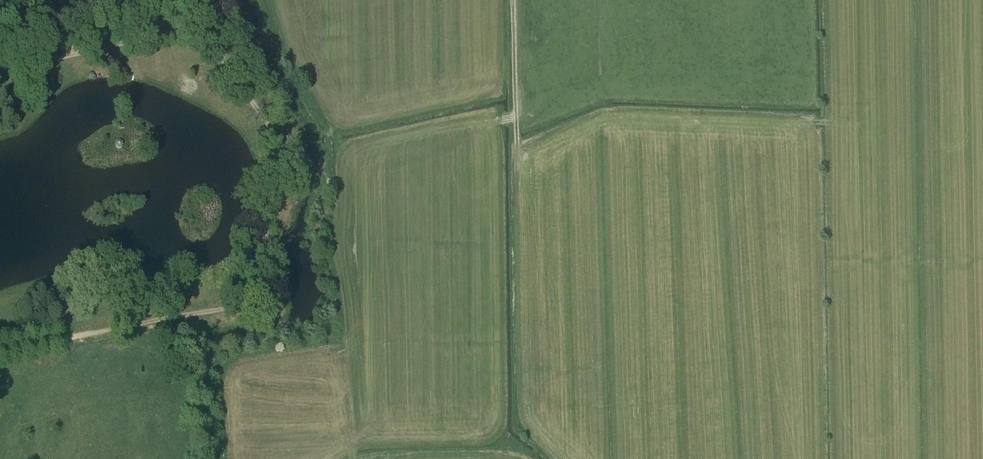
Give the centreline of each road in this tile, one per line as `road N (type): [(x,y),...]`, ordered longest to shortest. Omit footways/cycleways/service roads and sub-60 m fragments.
road 1 (track): [(530,458),(514,452),(356,458)]
road 2 (track): [(515,0),(516,134)]

